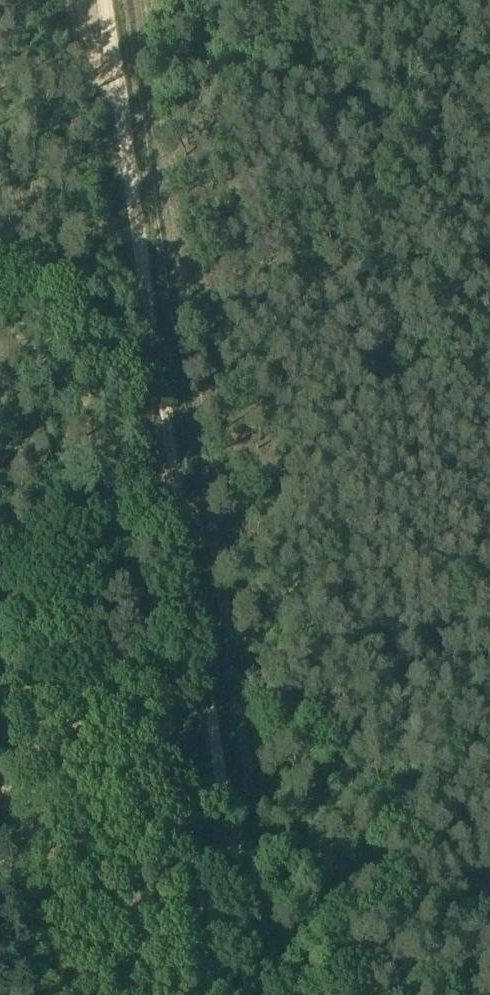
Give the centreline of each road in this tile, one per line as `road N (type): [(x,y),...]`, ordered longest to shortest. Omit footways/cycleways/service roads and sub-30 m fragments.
road 1 (track): [(102,0),(251,994)]
road 2 (track): [(202,667),(0,696)]

